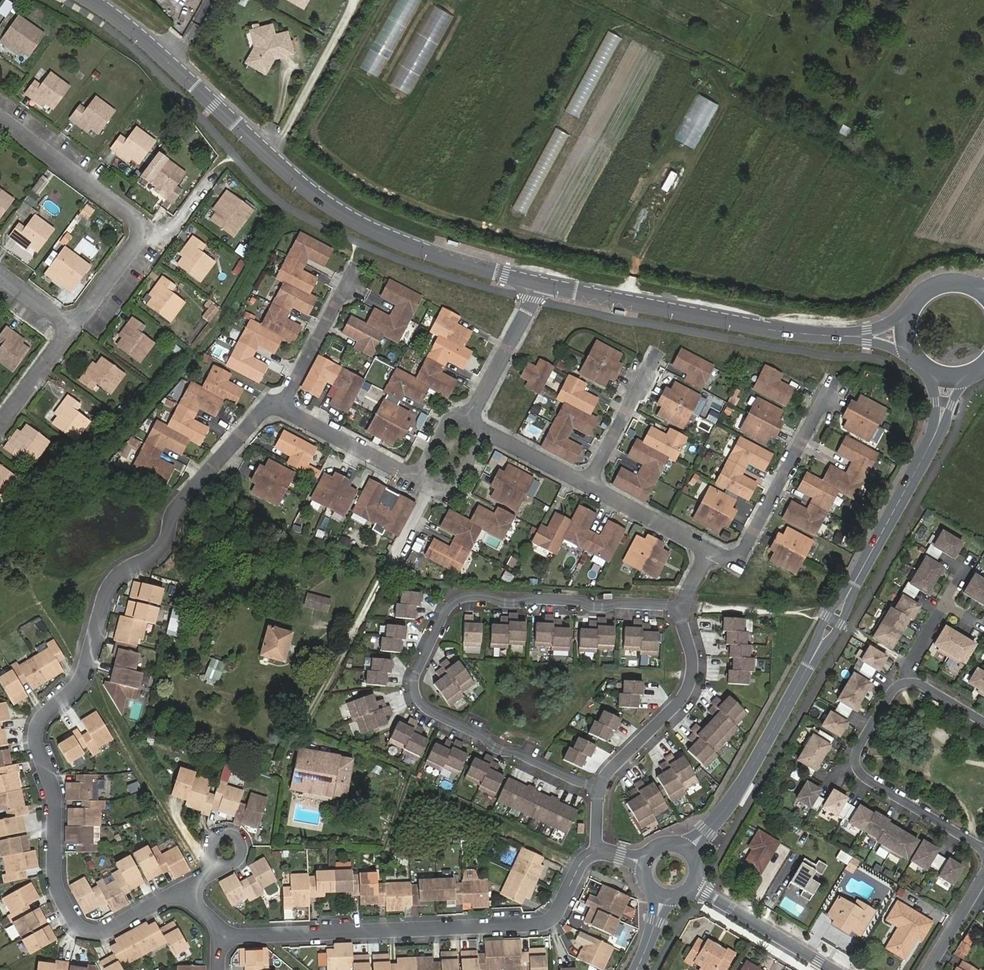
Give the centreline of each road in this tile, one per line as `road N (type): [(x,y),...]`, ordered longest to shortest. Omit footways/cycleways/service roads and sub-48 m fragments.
road 1 (residential): [(183,894),(97,930),(71,913),(60,891),(52,772),(37,740),(41,720),(84,684),(118,579),(166,543)]
road 2 (tertiary): [(88,0),(167,59),(335,210),(411,248),(541,285)]
road 3 (residential): [(595,853),(580,864),(551,924),(220,939)]
road 4 (residential): [(684,607),(603,610),(475,597),(455,604),(419,678),(420,699)]
road 5 (residential): [(0,113),(159,236),(99,318),(72,326)]
road 6 (tertiary): [(541,285),(767,330),(843,336)]
road 7 (residential): [(983,847),(857,764),(898,687),(909,682)]
road 8 (residential): [(596,788),(683,695),(692,674),(684,607)]
road 9 (tertiary): [(807,668),(733,799),(689,848)]
road 10 (residential): [(822,397),(741,554),(713,549)]
road 11 (residential): [(596,788),(432,713),(420,699)]
road 12 (residential): [(278,407),(256,417),(197,484),(166,543)]
road 13 (tertiary): [(936,434),(854,582)]
road 14 (residential): [(363,269),(278,407)]
road 15 (residential): [(694,887),(831,969)]
road 16 (residential): [(278,407),(417,479)]
road 17 (residential): [(470,417),(541,285)]
road 18 (residential): [(654,359),(590,485)]
road 19 (residential): [(713,549),(590,485)]
road 20 (residential): [(72,326),(0,425)]

